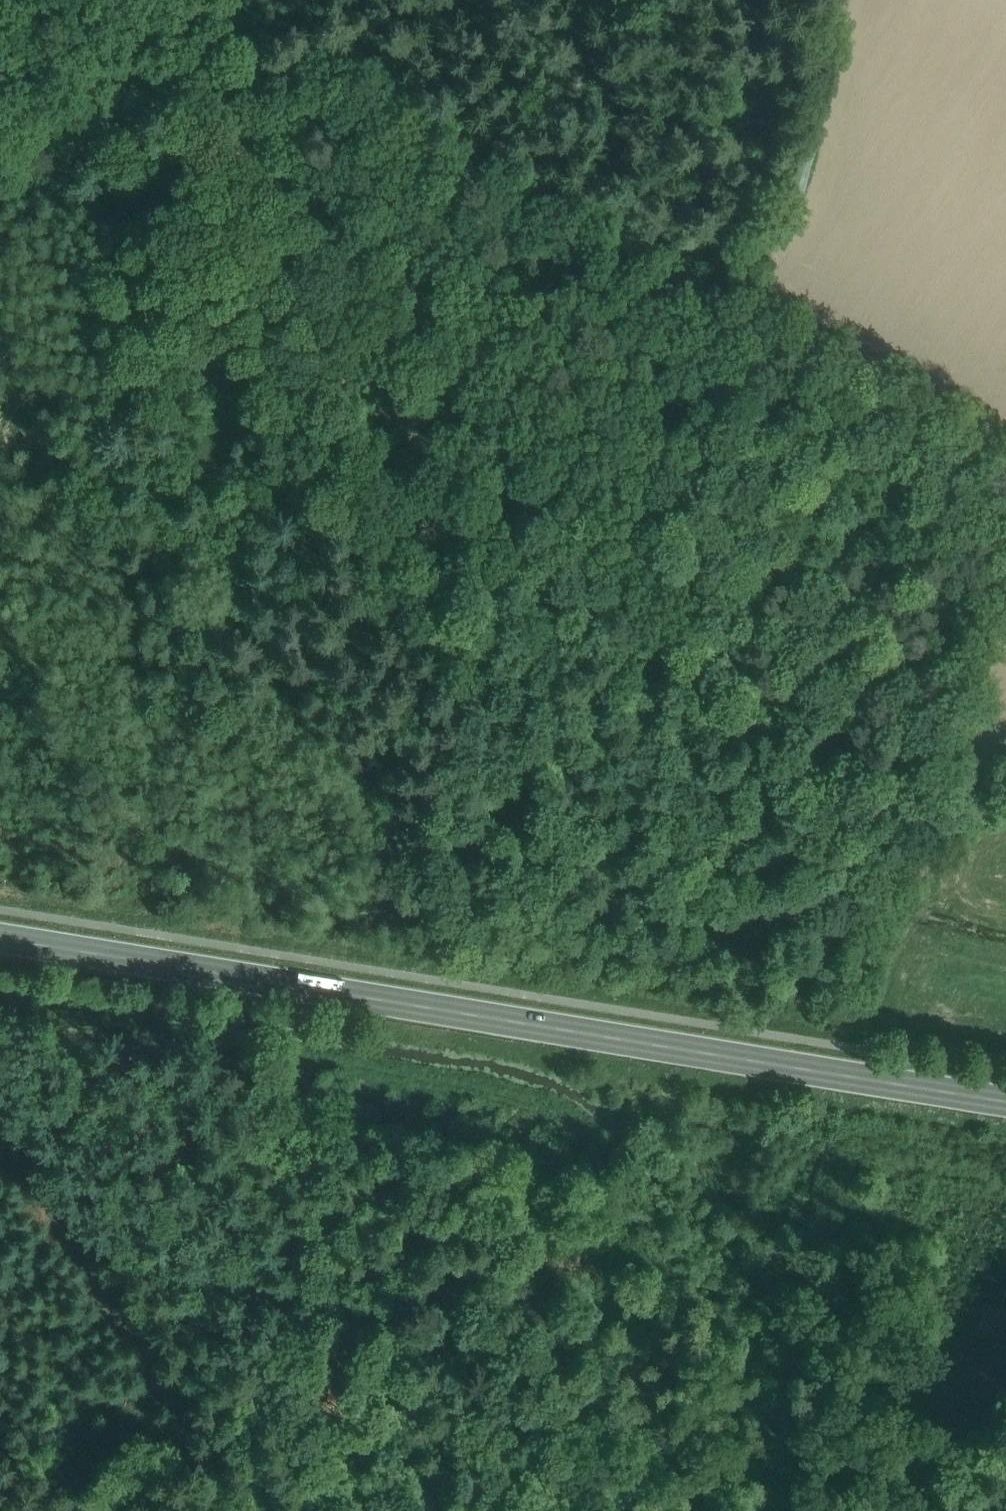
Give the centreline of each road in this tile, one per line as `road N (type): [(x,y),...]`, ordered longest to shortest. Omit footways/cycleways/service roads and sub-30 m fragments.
road 1 (secondary): [(1005,1100),(0,937)]

